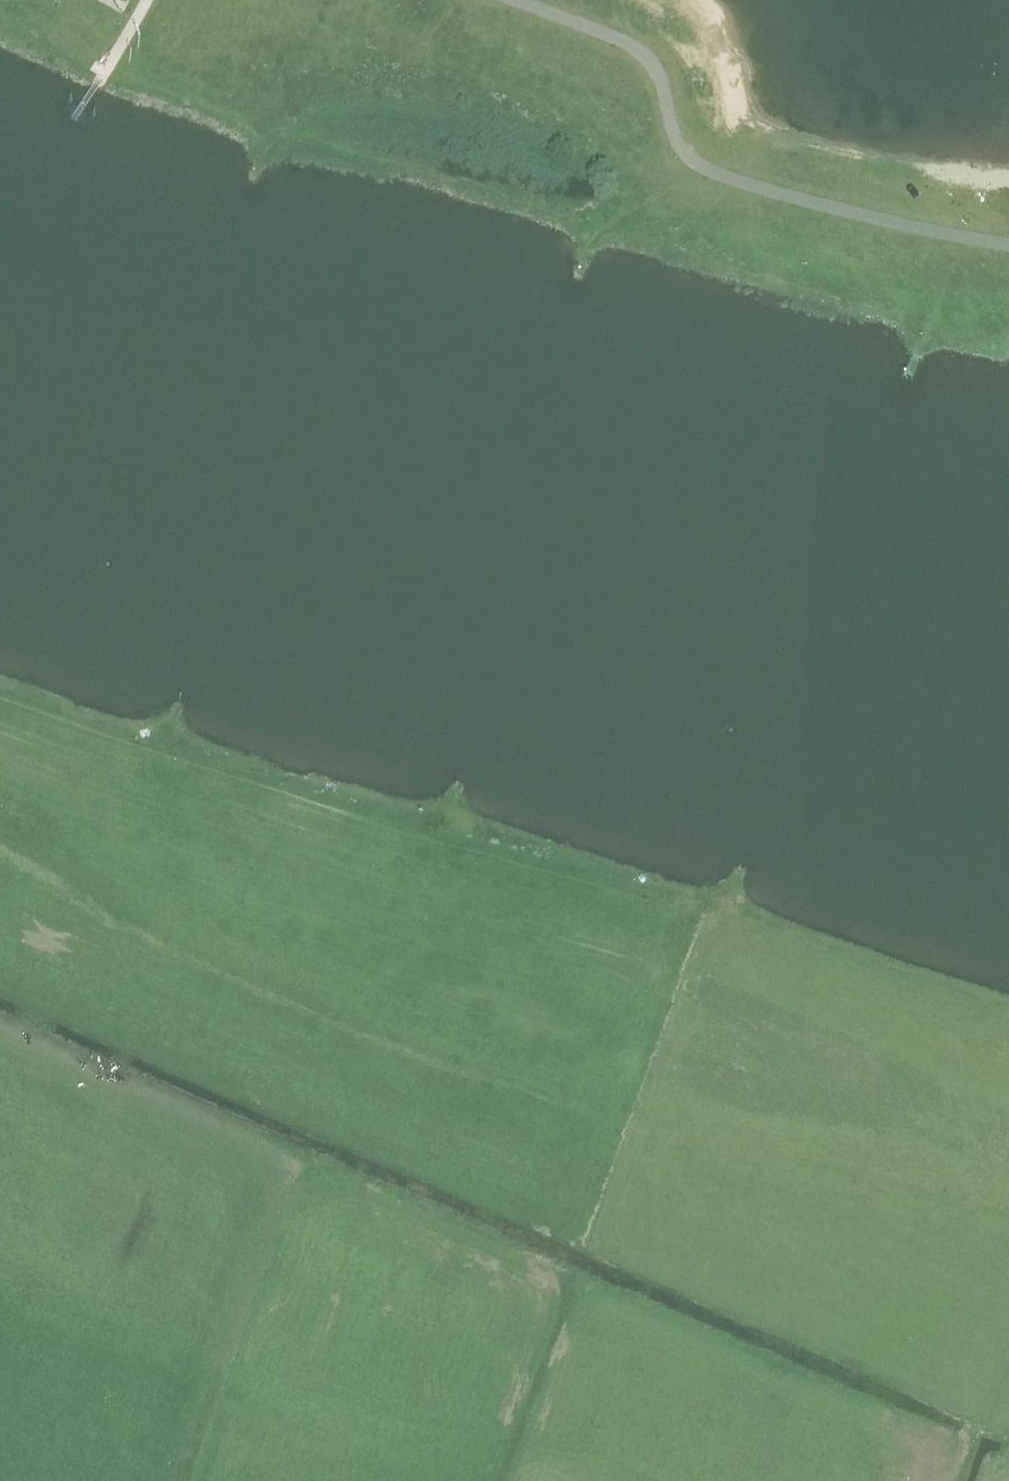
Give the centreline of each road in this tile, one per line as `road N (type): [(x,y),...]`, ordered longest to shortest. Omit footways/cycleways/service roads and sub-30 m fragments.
road 1 (unclassified): [(1008,242),(705,172),(678,143),(664,81),(647,53),(621,36),(517,0)]

